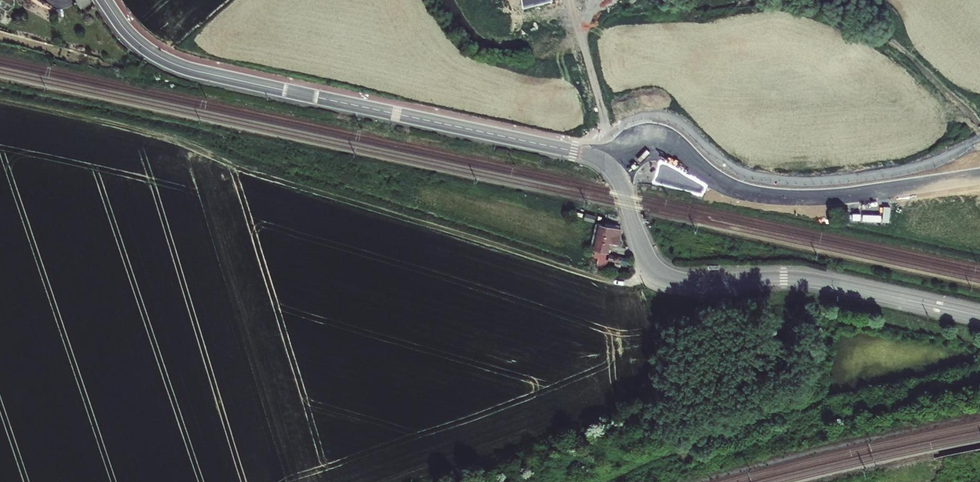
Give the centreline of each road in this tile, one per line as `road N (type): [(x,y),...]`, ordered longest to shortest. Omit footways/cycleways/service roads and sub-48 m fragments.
road 1 (track): [(0,102),(199,146),(250,169),(611,282),(632,281),(650,267)]
road 2 (tertiary): [(102,0),(136,40),(187,68),(596,156),(614,167)]
road 3 (tertiary): [(979,315),(801,278),(663,277),(648,262),(614,167)]
road 4 (tertiary): [(979,177),(781,198),(731,188),(662,144),(639,149),(614,167)]

